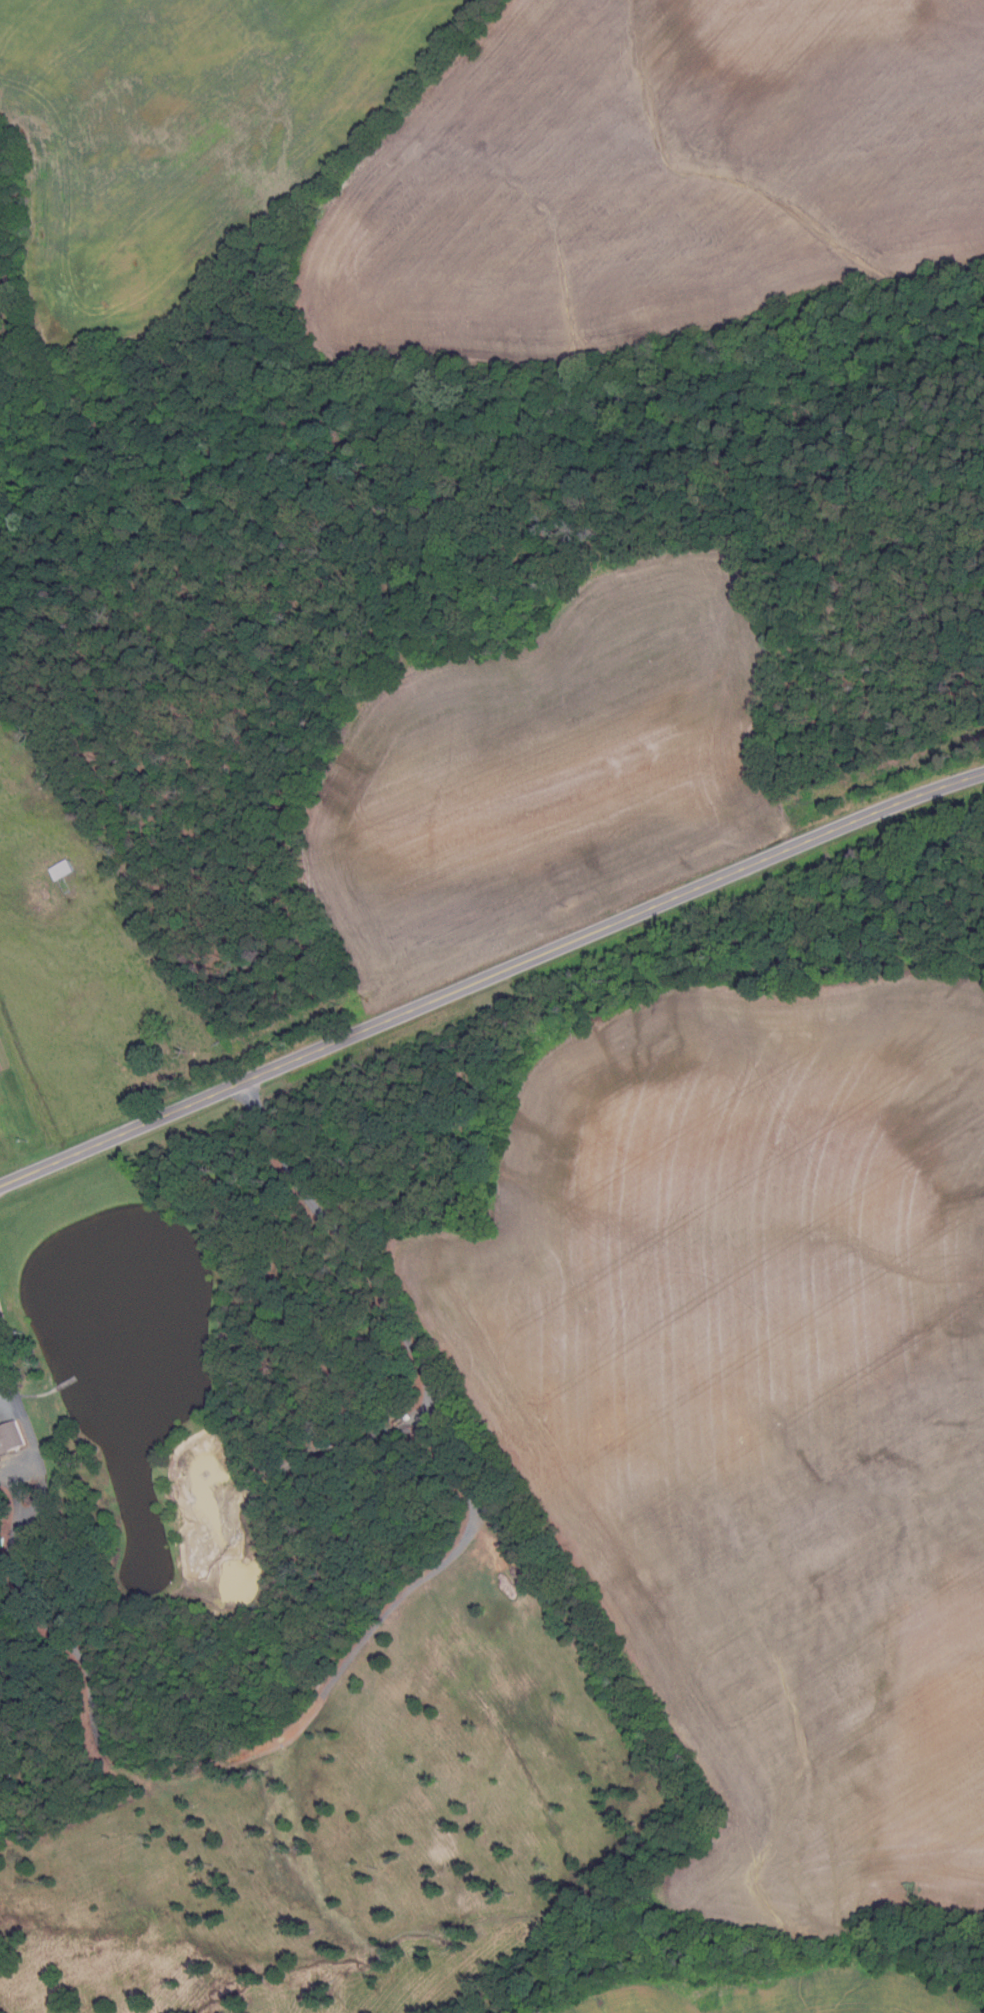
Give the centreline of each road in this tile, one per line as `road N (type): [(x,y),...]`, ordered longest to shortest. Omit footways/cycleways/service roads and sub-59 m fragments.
road 1 (secondary): [(983,774),(758,861),(0,1187)]

